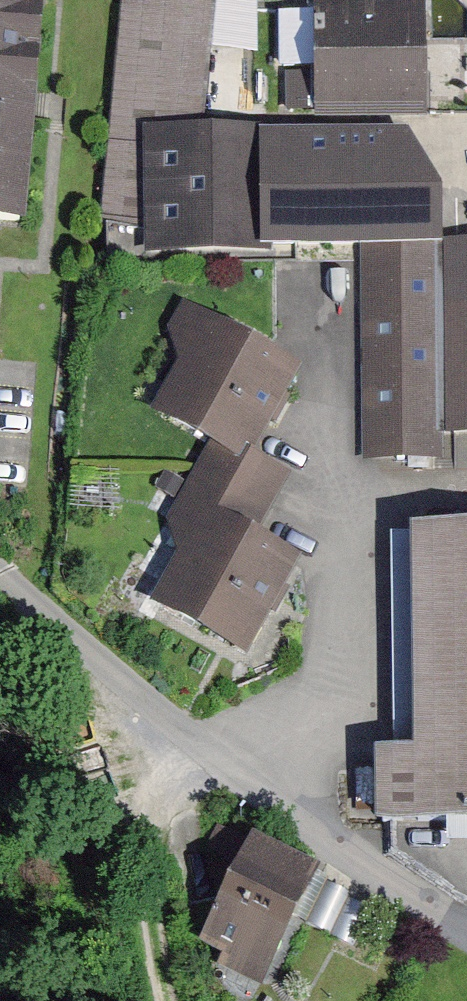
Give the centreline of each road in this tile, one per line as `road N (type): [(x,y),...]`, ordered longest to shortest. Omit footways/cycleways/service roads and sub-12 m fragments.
road 1 (residential): [(466,926),(134,701),(0,586)]
road 2 (track): [(155,716),(150,1000)]

